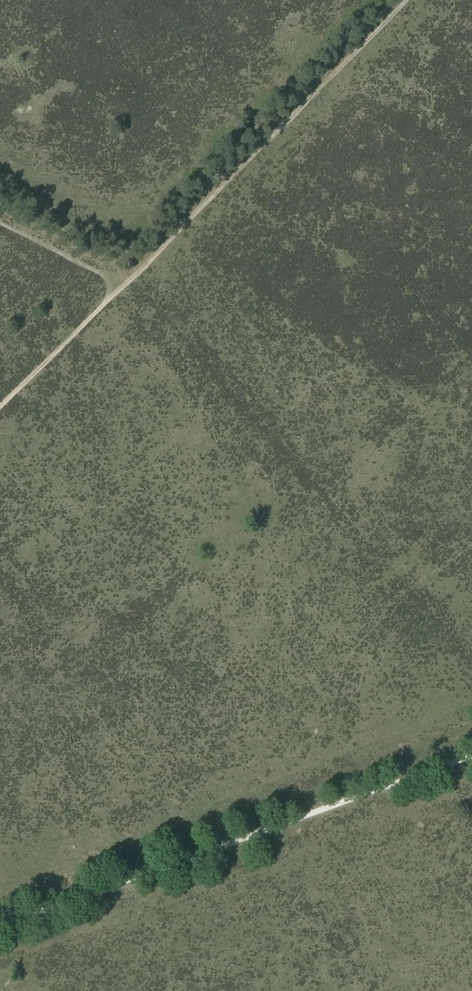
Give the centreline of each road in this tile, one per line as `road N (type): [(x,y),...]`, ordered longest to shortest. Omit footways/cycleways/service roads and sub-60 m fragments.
road 1 (track): [(471,756),(0,926)]
road 2 (track): [(408,0),(130,282)]
road 3 (track): [(130,282),(0,412)]

